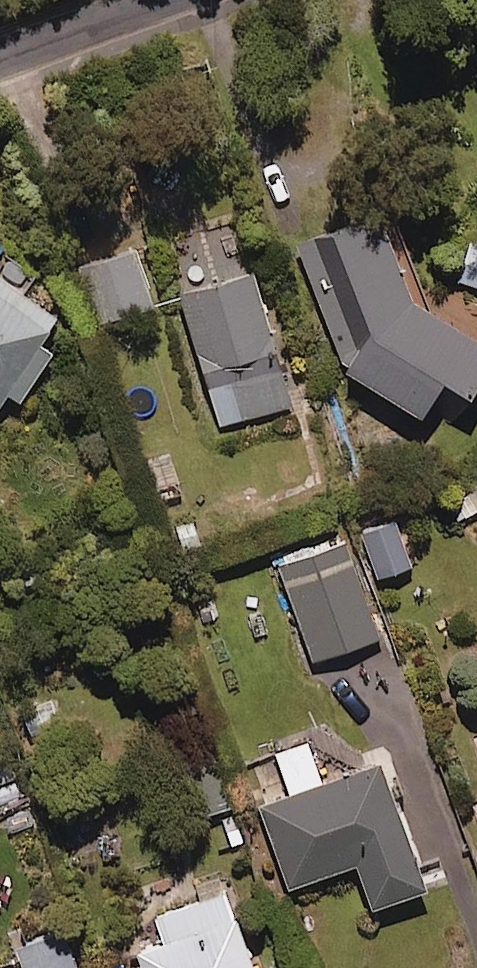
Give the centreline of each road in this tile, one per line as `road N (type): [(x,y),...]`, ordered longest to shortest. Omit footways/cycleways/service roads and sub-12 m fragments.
road 1 (residential): [(0,56),(159,0)]

